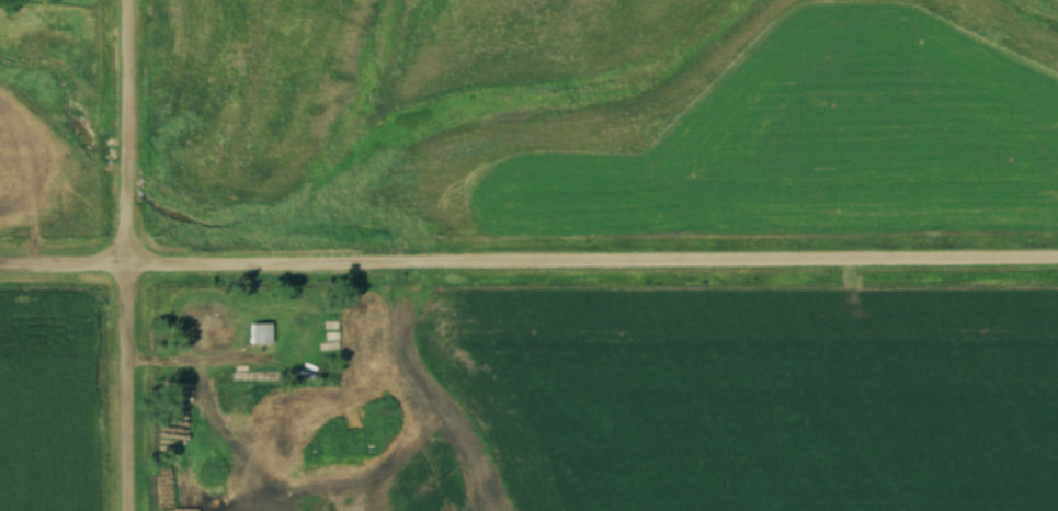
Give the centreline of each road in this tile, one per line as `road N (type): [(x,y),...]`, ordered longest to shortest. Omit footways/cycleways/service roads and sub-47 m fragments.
road 1 (track): [(0,247),(1057,243)]
road 2 (residential): [(125,510),(124,0)]

